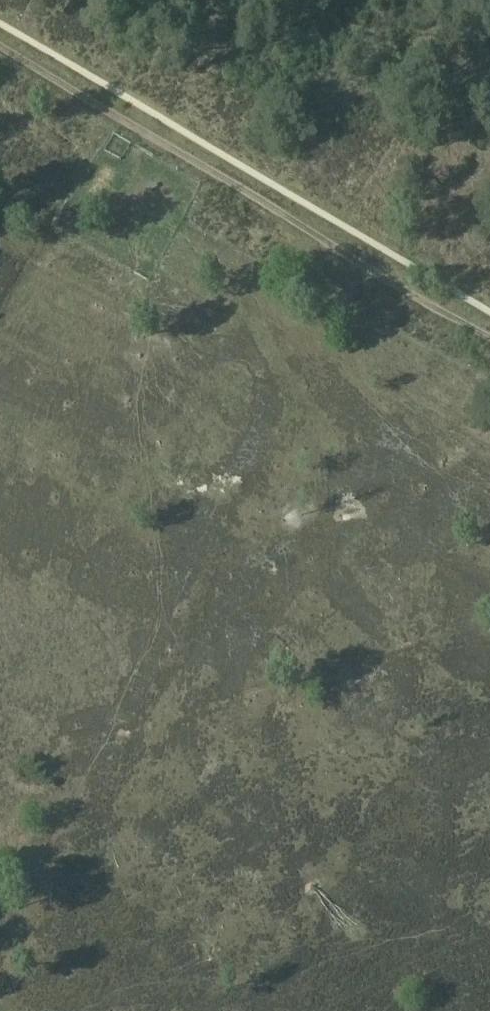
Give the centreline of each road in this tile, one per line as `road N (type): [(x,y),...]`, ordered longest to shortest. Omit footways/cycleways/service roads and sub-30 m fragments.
road 1 (track): [(0,43),(489,327)]

